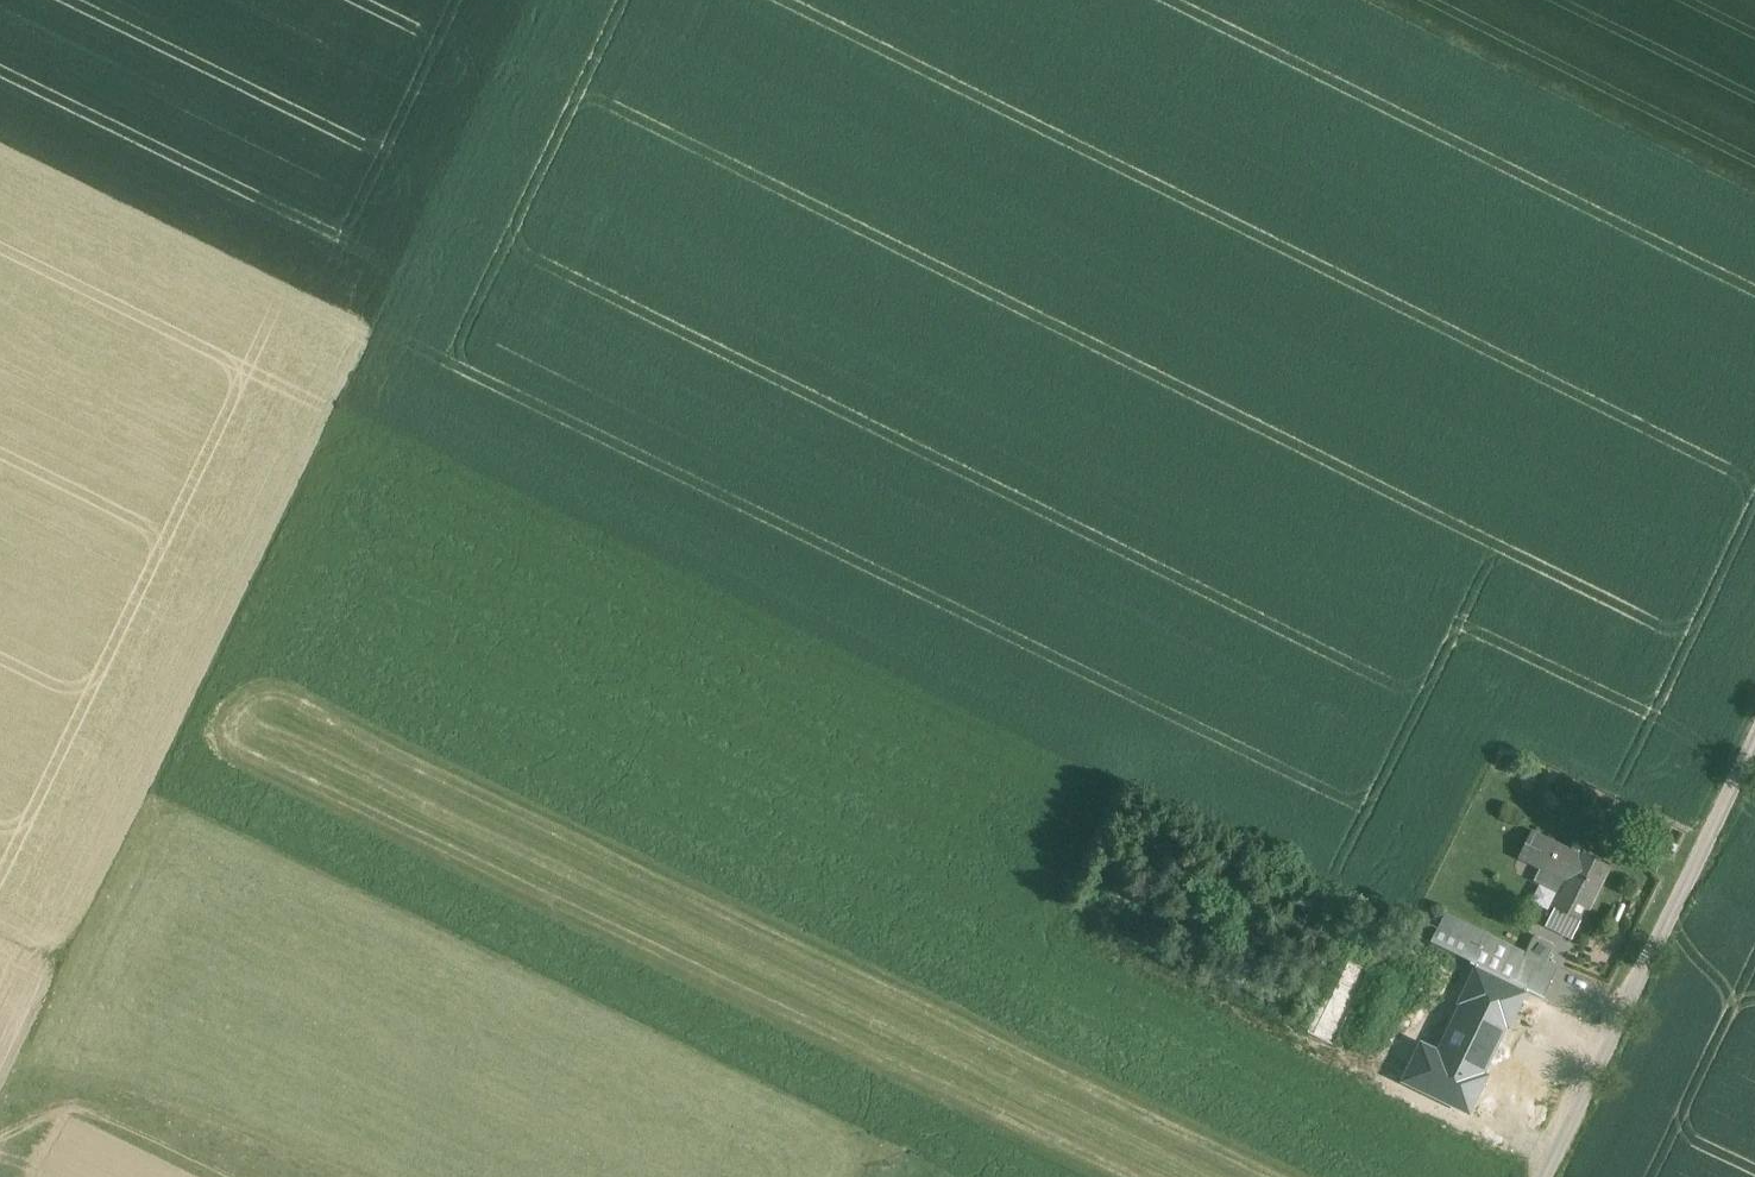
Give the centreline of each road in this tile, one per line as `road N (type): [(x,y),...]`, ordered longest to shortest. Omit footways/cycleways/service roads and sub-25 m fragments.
road 1 (unclassified): [(1754,751),(1547,1176)]

